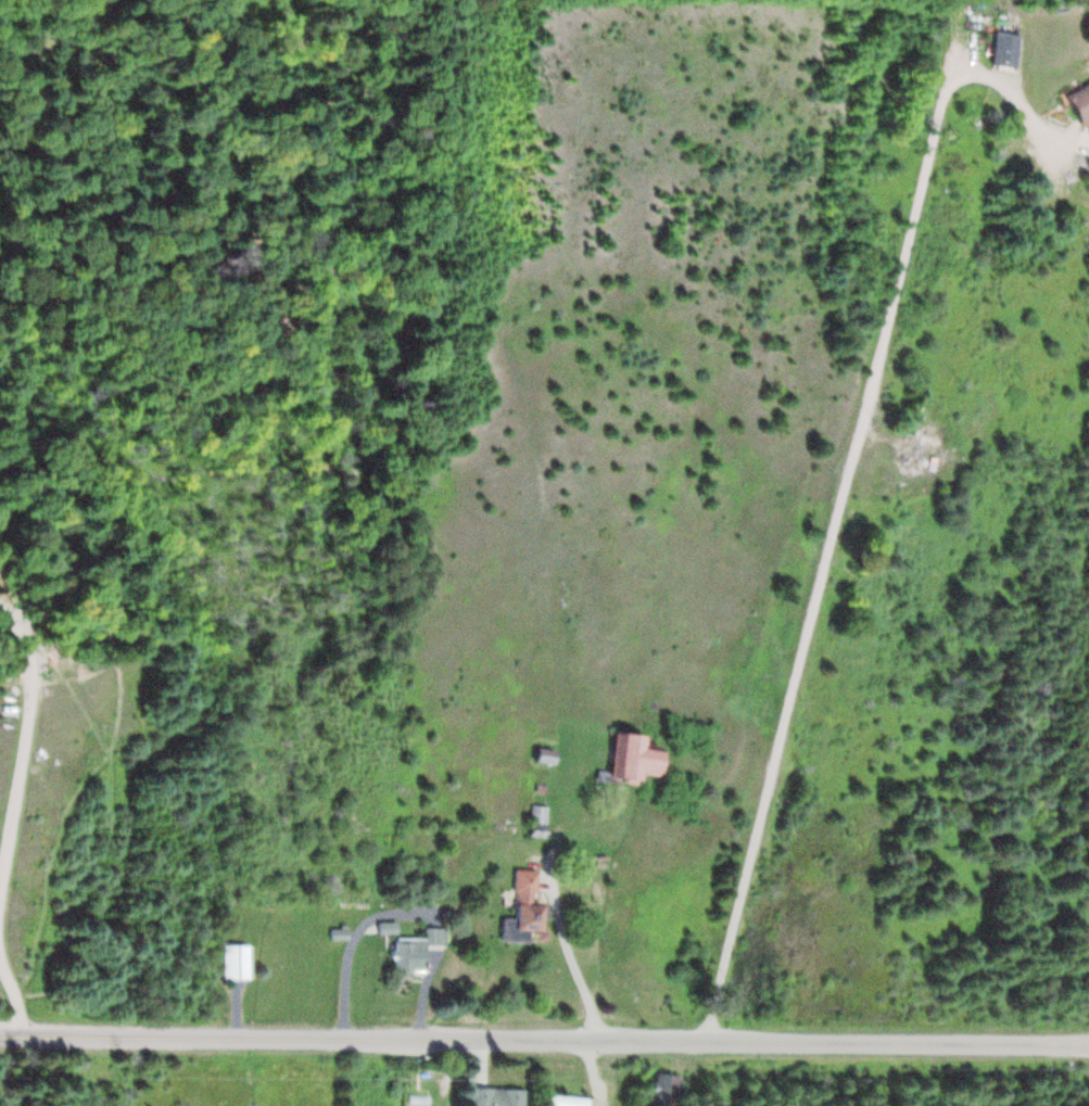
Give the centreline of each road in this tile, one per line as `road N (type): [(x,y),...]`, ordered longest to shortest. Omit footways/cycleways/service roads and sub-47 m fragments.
road 1 (residential): [(1088,1044),(0,1034)]

